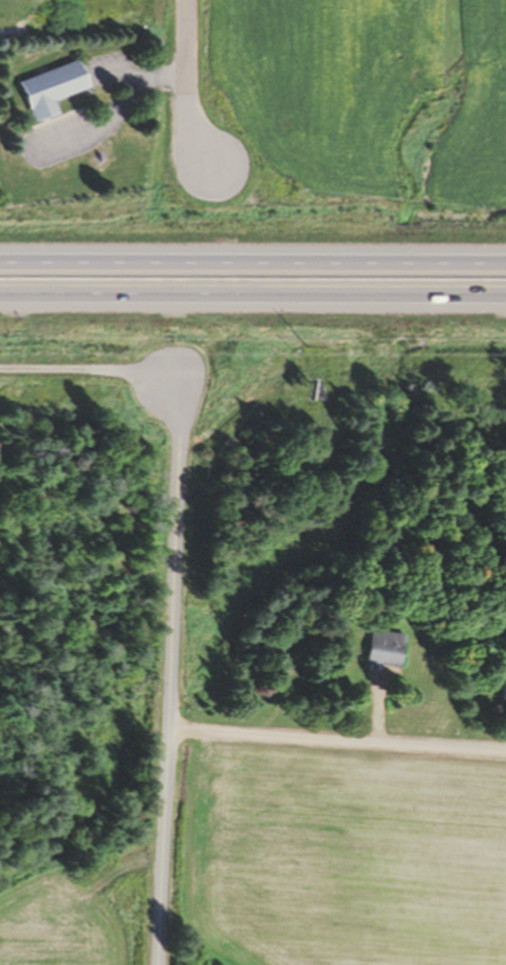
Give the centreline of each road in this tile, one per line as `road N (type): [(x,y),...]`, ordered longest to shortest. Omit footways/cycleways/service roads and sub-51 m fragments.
road 1 (residential): [(159,964),(185,369)]
road 2 (trunk): [(505,264),(0,260)]
road 3 (trunk): [(0,296),(505,294)]
road 4 (residential): [(185,369),(0,369)]
road 5 (residential): [(187,176),(182,0)]

